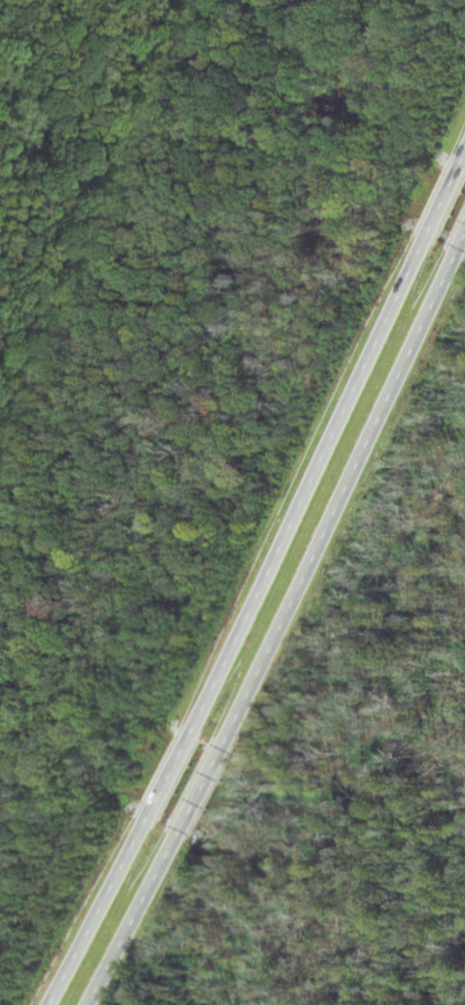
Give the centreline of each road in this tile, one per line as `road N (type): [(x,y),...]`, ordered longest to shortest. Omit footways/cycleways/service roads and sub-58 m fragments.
road 1 (trunk): [(224,751),(458,252)]
road 2 (trunk): [(429,236),(194,734)]
road 3 (trunk): [(153,820),(59,1004)]
road 4 (trunk): [(98,1004),(184,834)]

